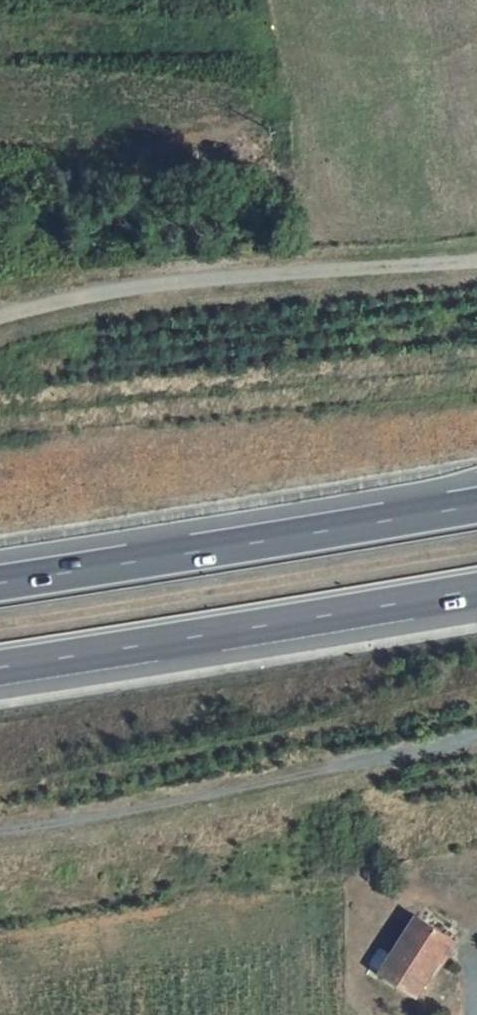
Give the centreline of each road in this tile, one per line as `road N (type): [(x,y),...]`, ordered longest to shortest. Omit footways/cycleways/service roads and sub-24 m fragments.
road 1 (motorway): [(476,502),(0,578)]
road 2 (motorway): [(0,666),(476,594)]
road 3 (track): [(476,258),(141,278),(0,309)]

